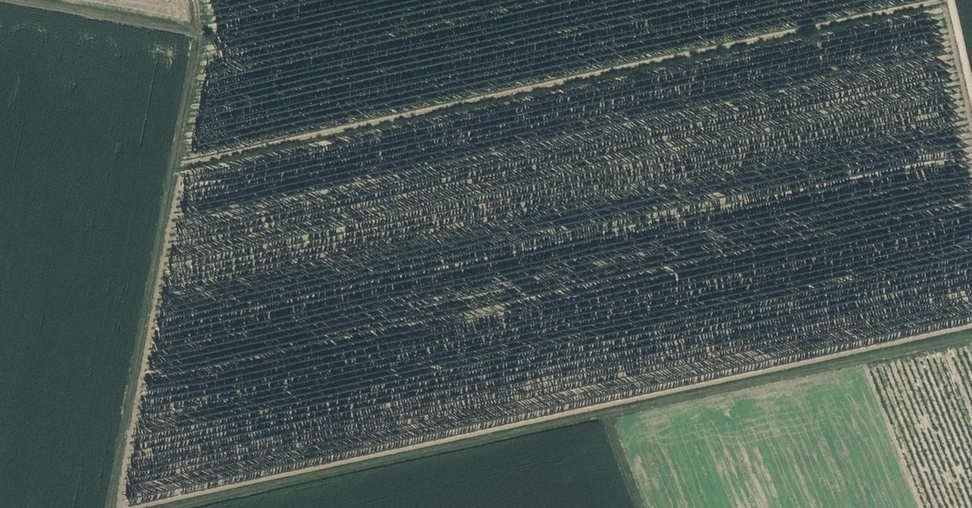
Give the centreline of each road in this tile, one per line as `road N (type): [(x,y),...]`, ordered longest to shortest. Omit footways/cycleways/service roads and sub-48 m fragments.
road 1 (track): [(191,507),(971,342)]
road 2 (track): [(202,0),(207,24),(106,507)]
road 3 (track): [(62,0),(207,24)]

